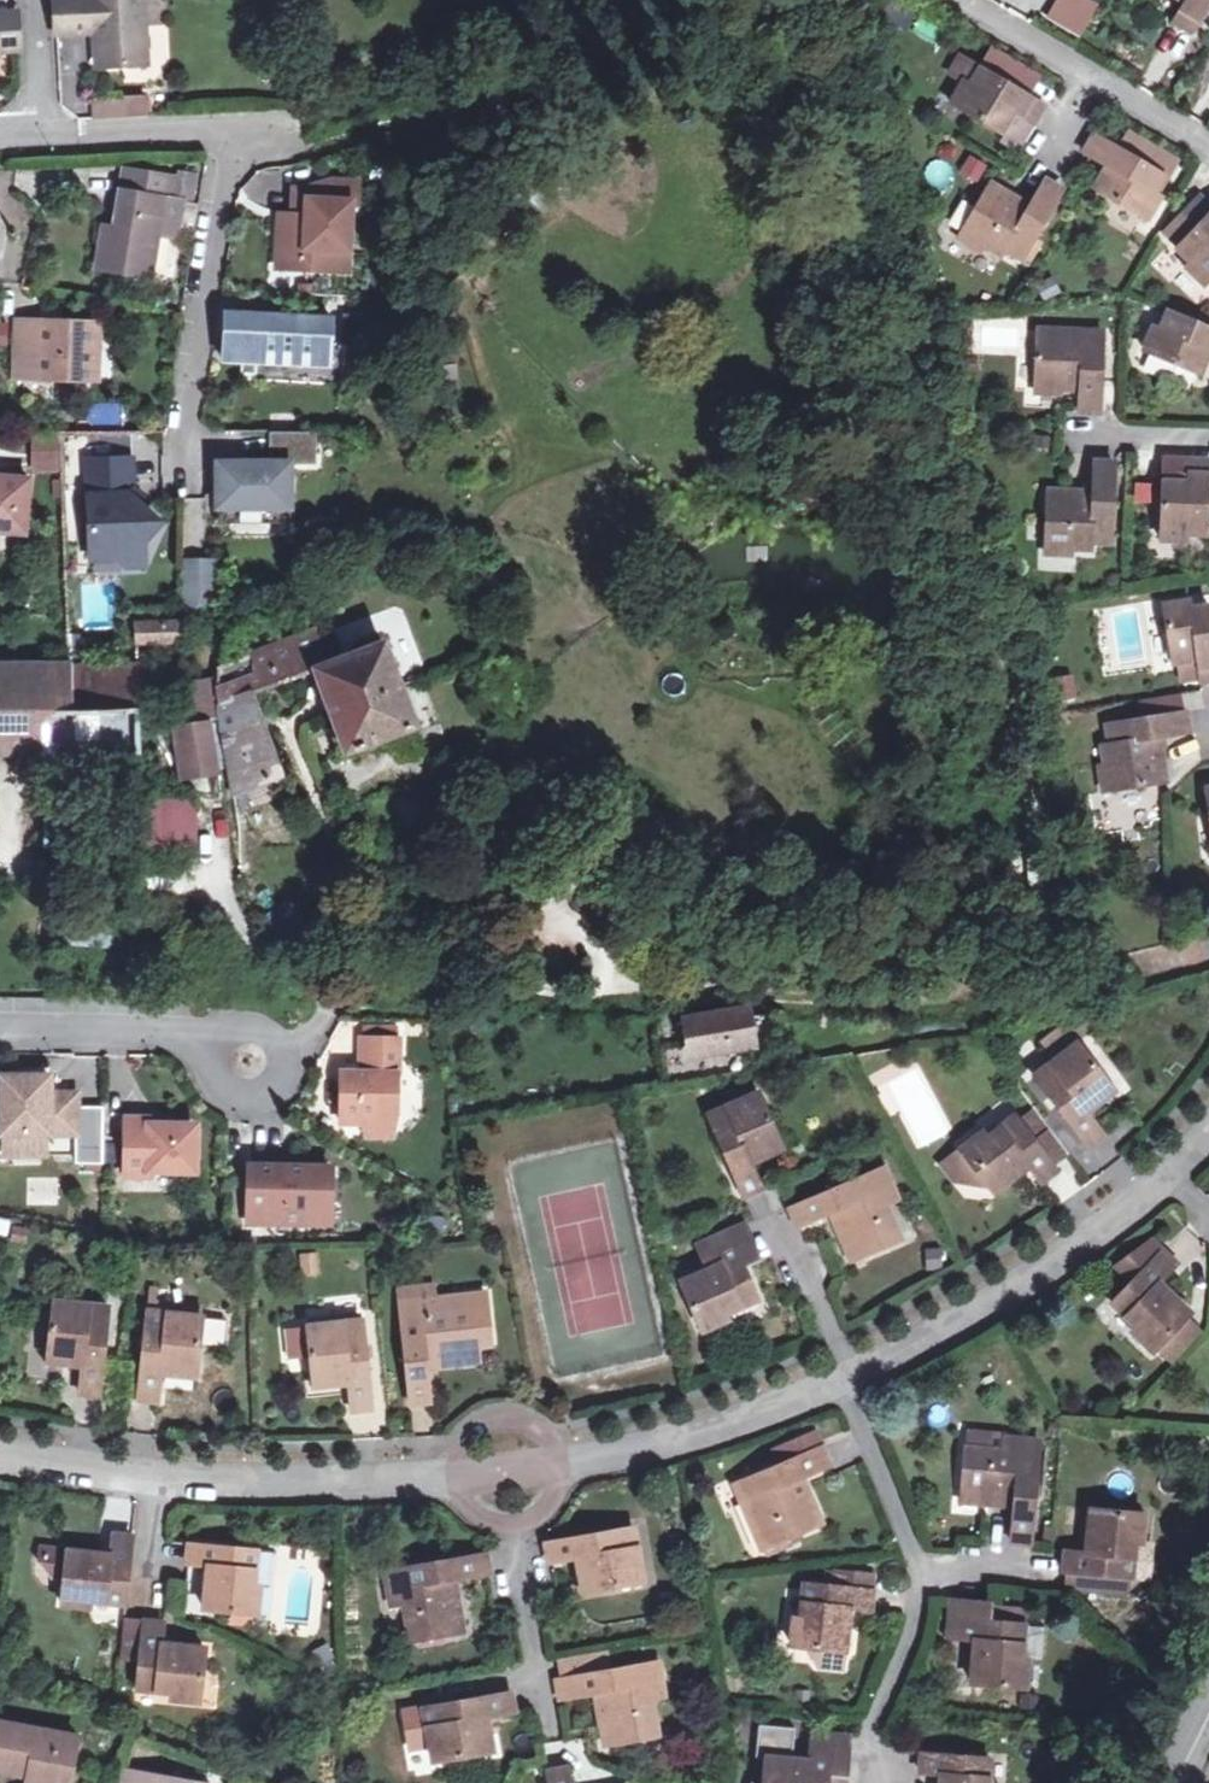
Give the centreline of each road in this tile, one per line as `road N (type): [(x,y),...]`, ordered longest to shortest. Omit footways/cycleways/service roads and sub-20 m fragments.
road 1 (residential): [(842,1380),(697,1436),(450,1481),(159,1482),(0,1457)]
road 2 (residential): [(183,466),(226,128),(40,136)]
road 3 (residential): [(1180,1168),(1096,1229),(842,1380)]
road 4 (residential): [(1208,146),(958,0)]
road 5 (residential): [(247,1064),(210,1036),(0,1031)]
road 6 (residential): [(916,1565),(917,1604),(864,1737),(884,1780)]
road 7 (residential): [(514,1527),(548,1738)]
road 8 (residential): [(842,1380),(916,1565)]
road 9 (residential): [(761,1204),(842,1380)]
road 10 (residential): [(34,0),(40,136)]

